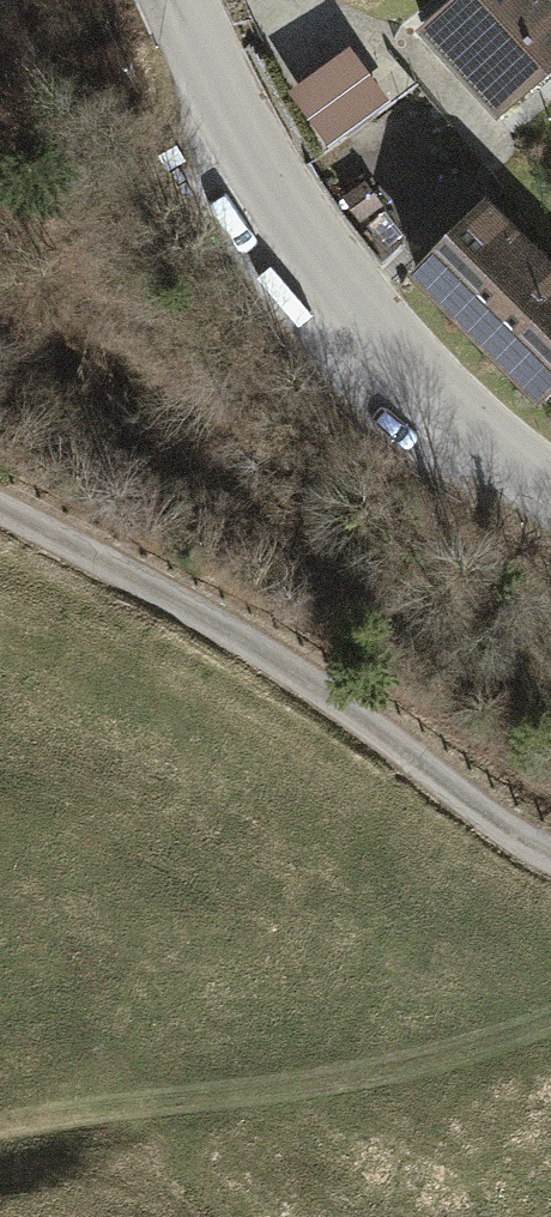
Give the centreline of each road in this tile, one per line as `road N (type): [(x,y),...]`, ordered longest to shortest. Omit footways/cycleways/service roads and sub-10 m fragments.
road 1 (unclassified): [(0,519),(236,636),(528,853),(550,860)]
road 2 (tertiary): [(178,0),(205,67),(336,282),(413,367),(550,485)]
road 3 (track): [(550,1022),(517,1042),(0,1132)]

